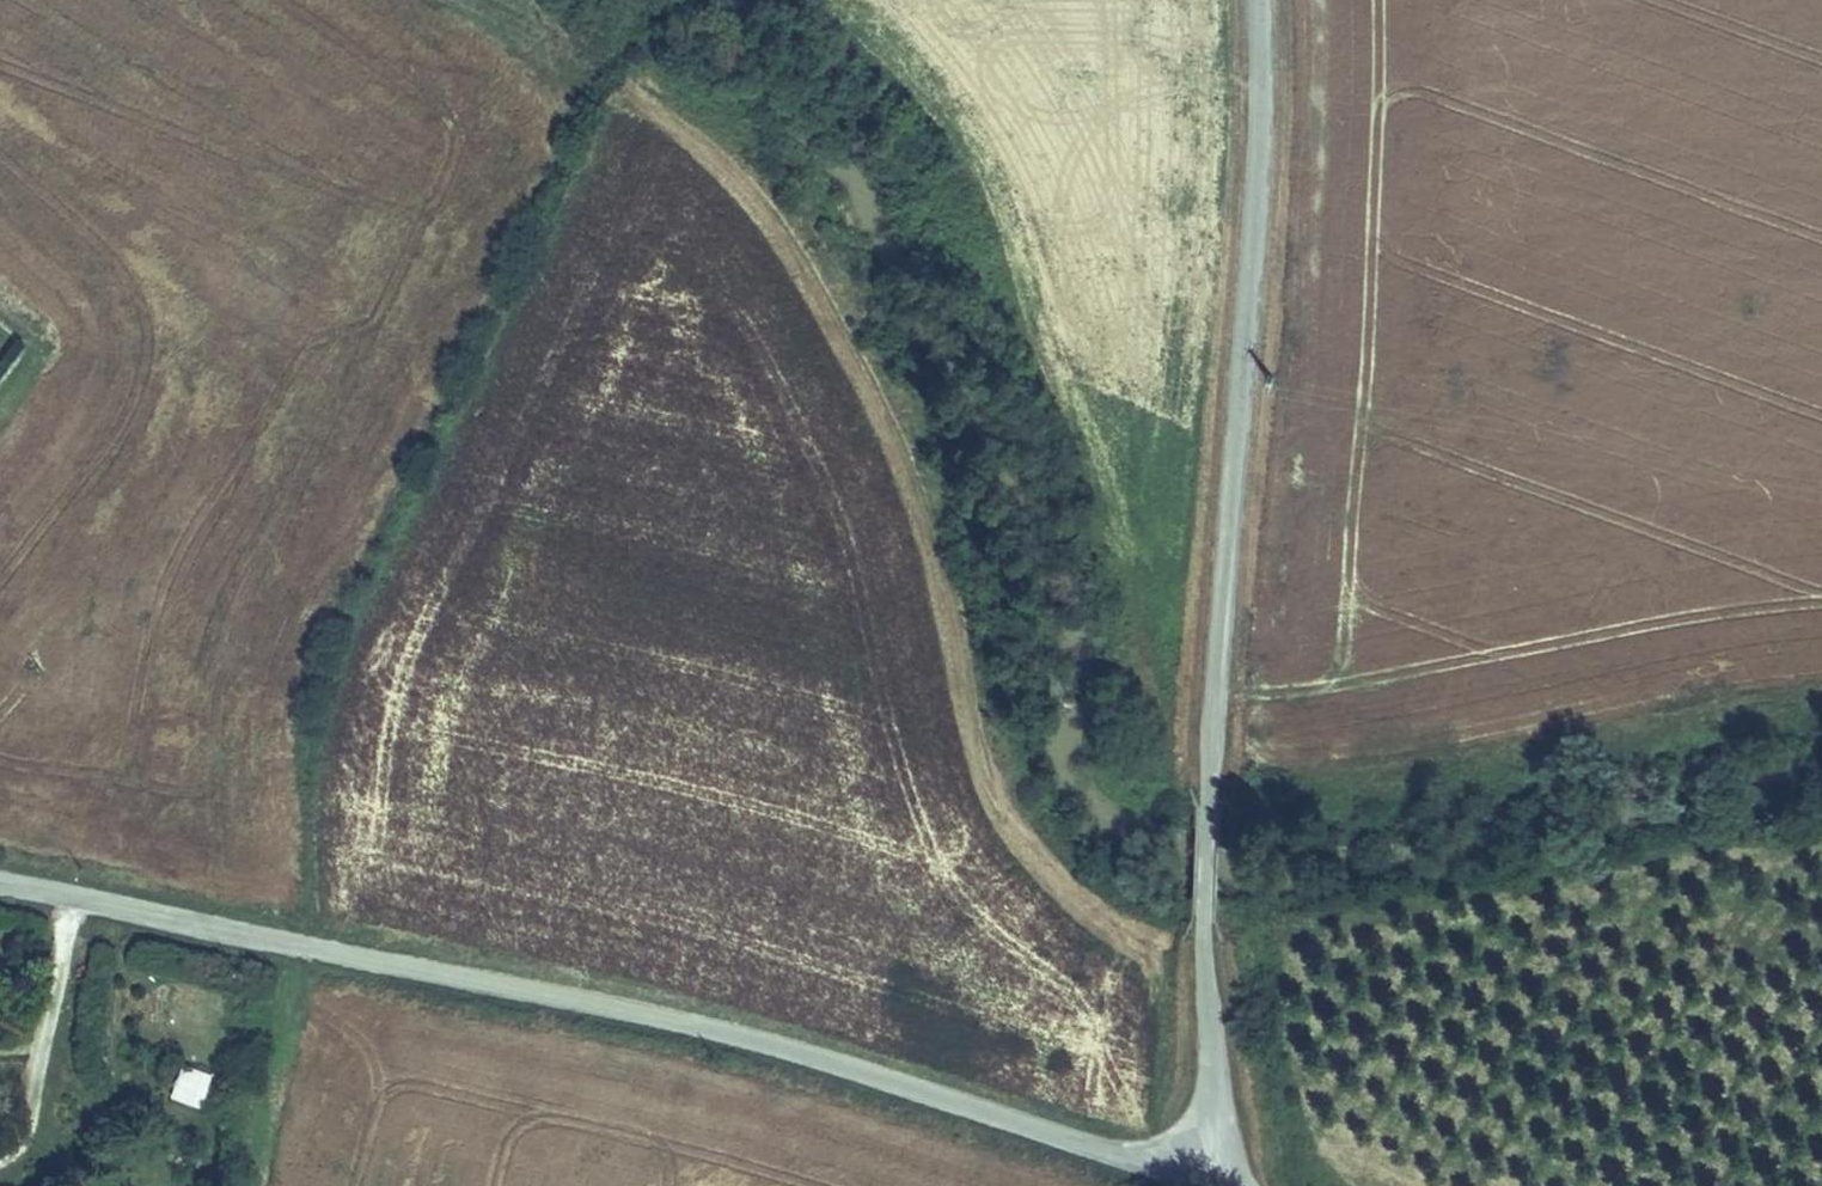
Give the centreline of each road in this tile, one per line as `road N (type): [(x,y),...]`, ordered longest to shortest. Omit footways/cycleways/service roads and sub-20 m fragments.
road 1 (unclassified): [(0,881),(743,1039),(890,1080),(1193,1185)]
road 2 (unclassified): [(1197,1185),(1214,1100),(1205,942),(1209,786),(1266,55),(1263,0)]

